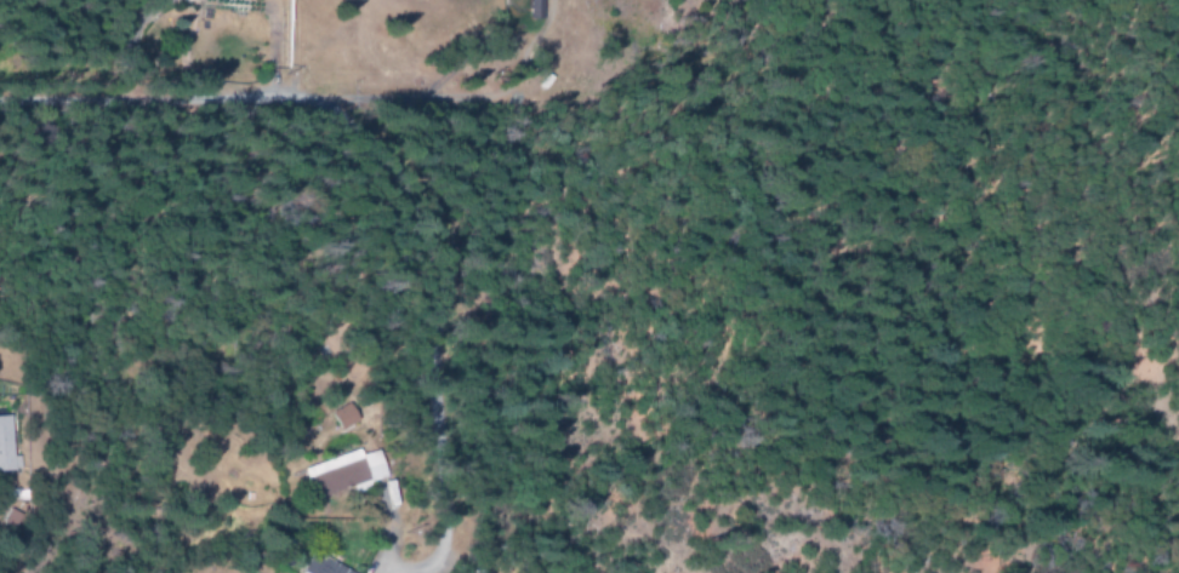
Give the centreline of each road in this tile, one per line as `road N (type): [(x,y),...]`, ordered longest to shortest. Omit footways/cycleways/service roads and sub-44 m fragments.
road 1 (residential): [(0,102),(422,97)]

